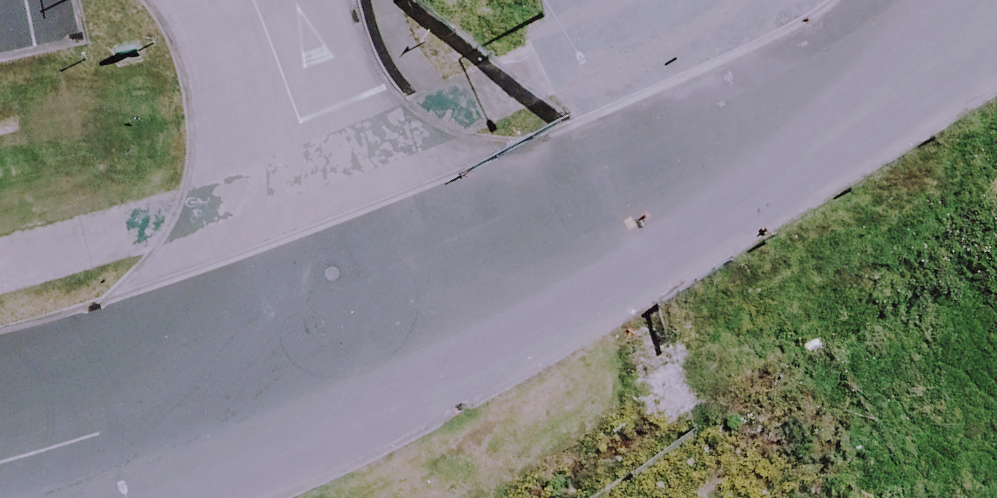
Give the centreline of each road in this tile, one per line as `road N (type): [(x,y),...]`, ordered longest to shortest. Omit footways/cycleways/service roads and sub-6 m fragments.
road 1 (tertiary): [(620,214),(992,0)]
road 2 (tertiary): [(0,479),(366,348)]
road 3 (unclassified): [(366,348),(620,214)]

